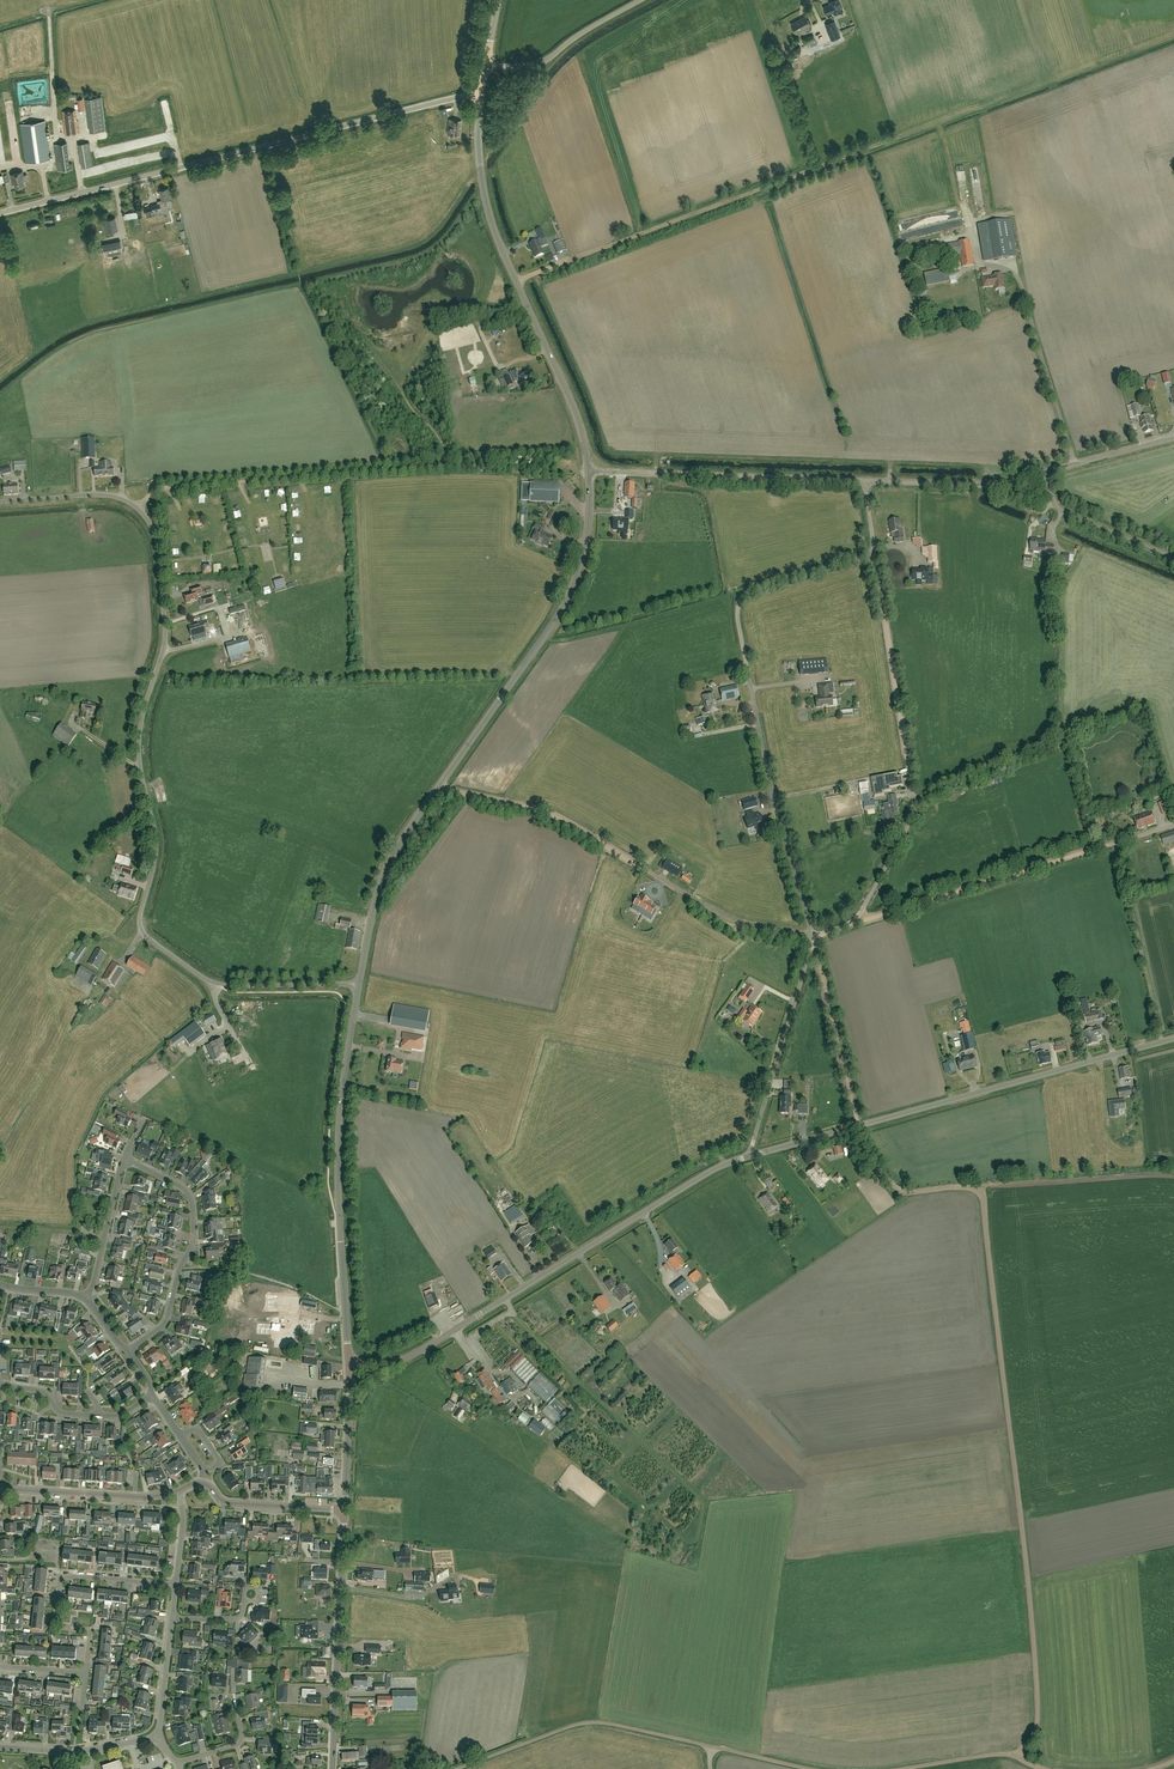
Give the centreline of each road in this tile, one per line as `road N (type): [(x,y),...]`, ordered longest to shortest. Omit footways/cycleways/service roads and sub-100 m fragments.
road 1 (unclassified): [(137,508),(156,536),(166,635),(140,736),(156,842),(142,929),(215,983),(359,984)]
road 2 (tertiary): [(359,984),(391,858),(571,585),(588,523),(589,472)]
road 3 (track): [(983,1200),(1035,1651),(1037,1729),(1017,1756)]
road 4 (unclassified): [(0,215),(482,95)]
road 5 (tertiary): [(348,1365),(414,1354),(706,1174),(751,1156)]
road 6 (tertiary): [(751,1156),(1173,1039)]
road 7 (tertiary): [(589,472),(574,410),(487,207),(482,95)]
road 8 (tertiary): [(348,1365),(338,1140),(359,984)]
road 9 (track): [(456,1768),(596,1722),(810,1768)]
road 10 (track): [(811,935),(870,1155),(904,1193),(973,1187),(983,1200)]
road 11 (unclassified): [(811,935),(746,664)]
road 12 (unclassified): [(866,482),(589,472)]
road 13 (track): [(851,922),(1105,846)]
road 14 (tertiary): [(332,1768),(344,1510)]
road 15 (residential): [(126,1353),(163,1327),(194,1238),(187,1194),(124,1161)]
road 16 (track): [(393,469),(169,487),(148,497)]
road 17 (track): [(438,788),(544,812),(645,869)]
road 18 (unclassified): [(751,1156),(814,943)]
road 19 (track): [(875,553),(909,766)]
road 20 (unclassified): [(811,935),(861,911),(911,819),(909,766)]
road 21 (unclassified): [(645,869),(736,922),(811,935)]
road 22 (unclassified): [(1045,472),(982,486),(866,482)]
road 23 (residential): [(0,1495),(177,1491)]
road 24 (unclassified): [(486,65),(537,65),(642,0)]
road 25 (unclassified): [(1027,303),(1075,464)]
road 26 (residential): [(0,1385),(45,1395),(61,1413),(118,1417),(152,1397)]
road 27 (unclassified): [(1173,557),(1062,510),(1045,472)]
road 28 (residential): [(157,1737),(74,1752),(0,1747)]
road 29 (track): [(875,553),(754,589),(738,605)]
road 30 (residential): [(344,1510),(231,1503),(202,1483)]
road 31 (residential): [(56,1606),(59,1575),(175,1586)]
road 32 (tertiary): [(344,1510),(348,1365)]
road 33 (residential): [(82,1296),(124,1161)]
road 34 (unclassified): [(0,502),(103,494),(137,508)]
road 35 (residential): [(157,1737),(171,1617)]

